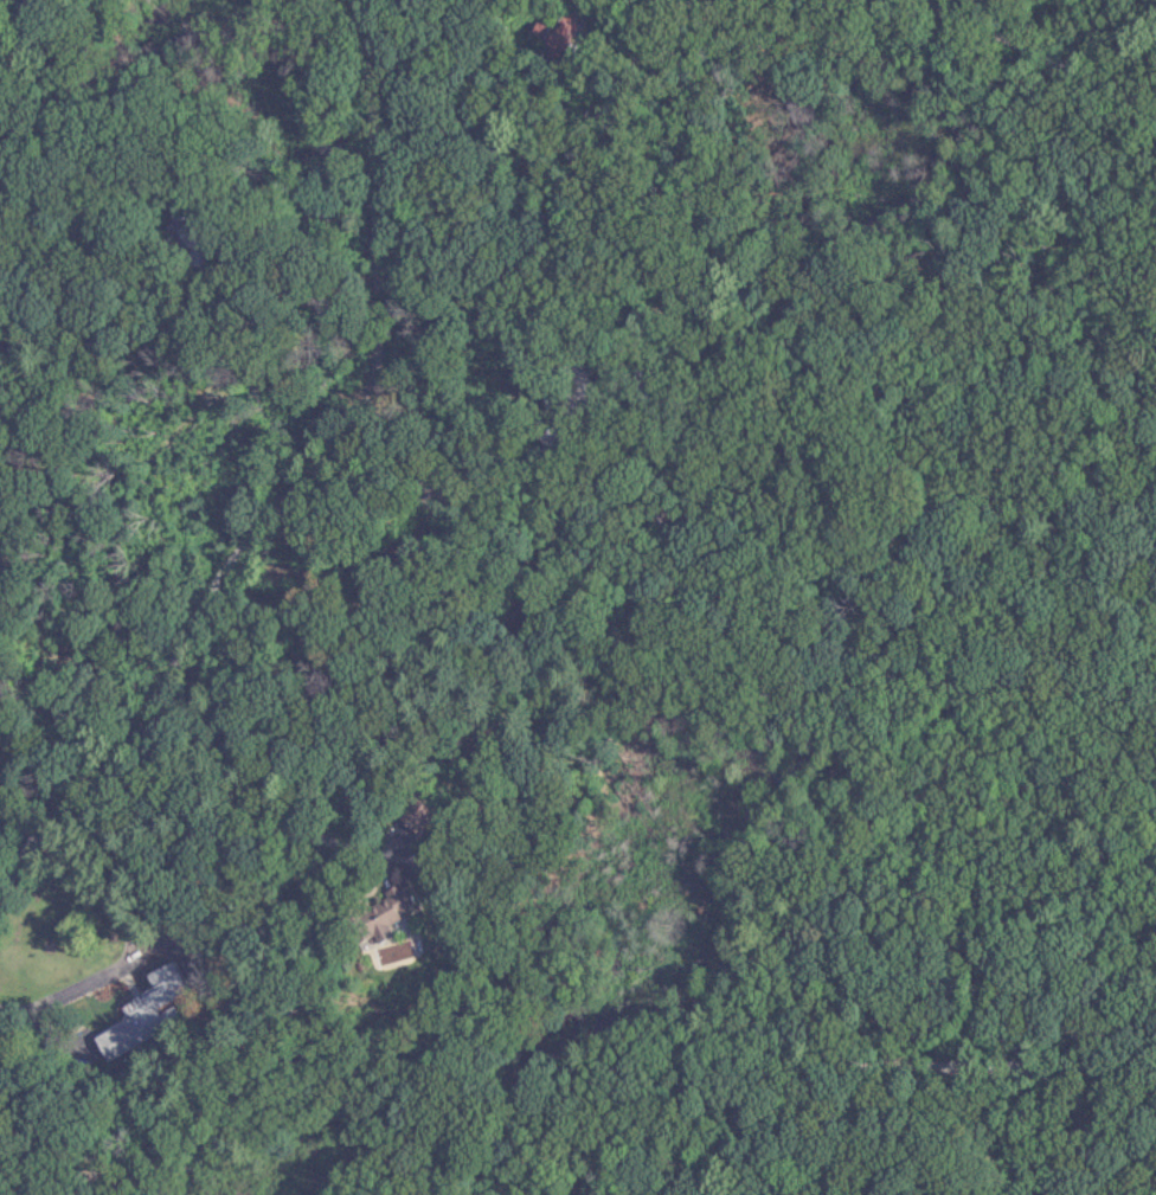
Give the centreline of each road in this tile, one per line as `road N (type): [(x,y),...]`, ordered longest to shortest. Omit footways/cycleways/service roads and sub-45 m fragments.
road 1 (residential): [(0,899),(36,844),(120,764),(262,532),(332,474),(355,439),(368,372),(356,0)]
road 2 (residential): [(700,1194),(725,1150),(773,1097),(834,1075),(996,1075),(1035,1084),(1058,1114),(1077,1194)]
road 3 (residential): [(36,844),(117,913),(134,992),(126,1011),(50,1033),(0,1035)]
road 4 (residential): [(1155,114),(1132,111),(905,0)]

